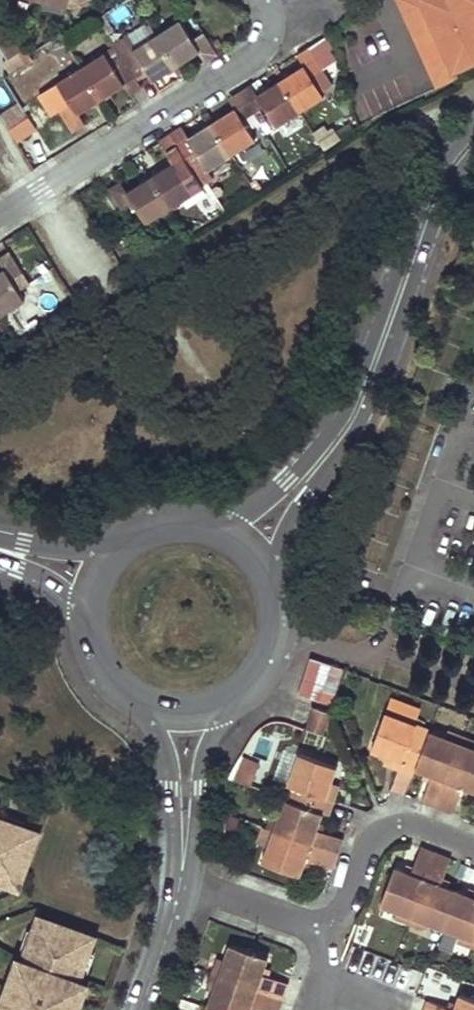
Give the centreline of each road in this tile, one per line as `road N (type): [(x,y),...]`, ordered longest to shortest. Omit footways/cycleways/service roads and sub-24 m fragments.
road 1 (tertiary): [(473,123),(432,176),(347,411),(264,505),(198,526)]
road 2 (tertiary): [(269,582),(291,524),(362,420),(452,189),(473,158)]
road 3 (residential): [(0,216),(244,64),(270,32),(265,0)]
road 4 (residential): [(316,925),(346,905),(364,855),(395,827),(473,849)]
road 5 (tertiary): [(178,882),(208,746),(237,692)]
road 6 (tertiary): [(136,697),(166,760),(178,882)]
road 7 (residential): [(178,882),(316,925)]
road 8 (tertiary): [(178,882),(135,1009)]
road 9 (tertiary): [(237,692),(259,671),(274,638),(269,582)]
road 10 (tertiary): [(0,556),(58,588),(93,631)]

